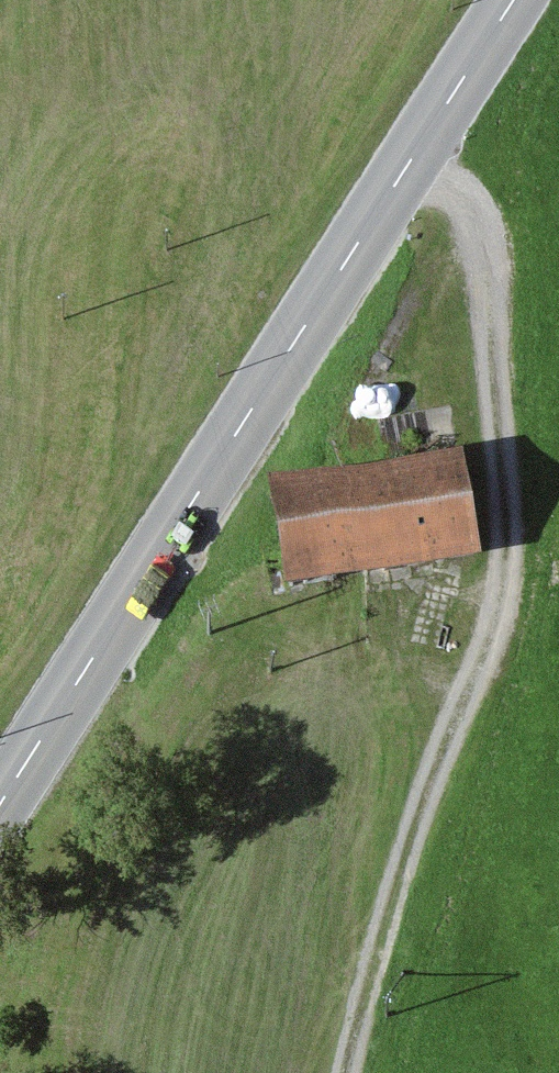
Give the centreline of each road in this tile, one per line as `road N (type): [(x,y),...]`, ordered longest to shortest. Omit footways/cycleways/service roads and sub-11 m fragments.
road 1 (track): [(346,1072),(400,870),(506,588),(483,229),(471,204),(410,163)]
road 2 (tertiary): [(0,806),(514,0)]

